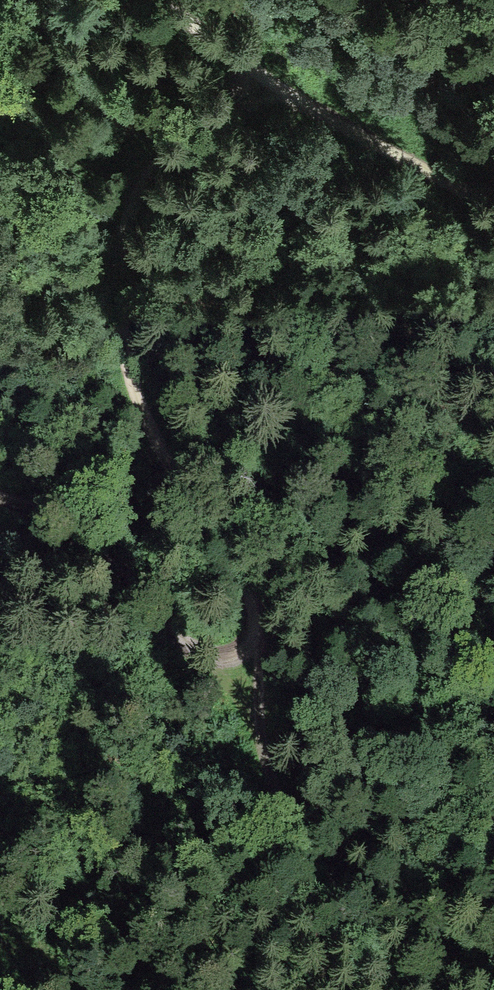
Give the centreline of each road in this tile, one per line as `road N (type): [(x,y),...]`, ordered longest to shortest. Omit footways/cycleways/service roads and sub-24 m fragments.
road 1 (track): [(493,982),(310,845),(270,802),(255,649),(236,580),(135,408),(120,347),(120,269),(134,197),(202,123),(272,79)]
road 2 (track): [(493,212),(450,192),(156,0)]
road 3 (track): [(0,494),(91,531),(204,655),(226,665),(255,649)]

